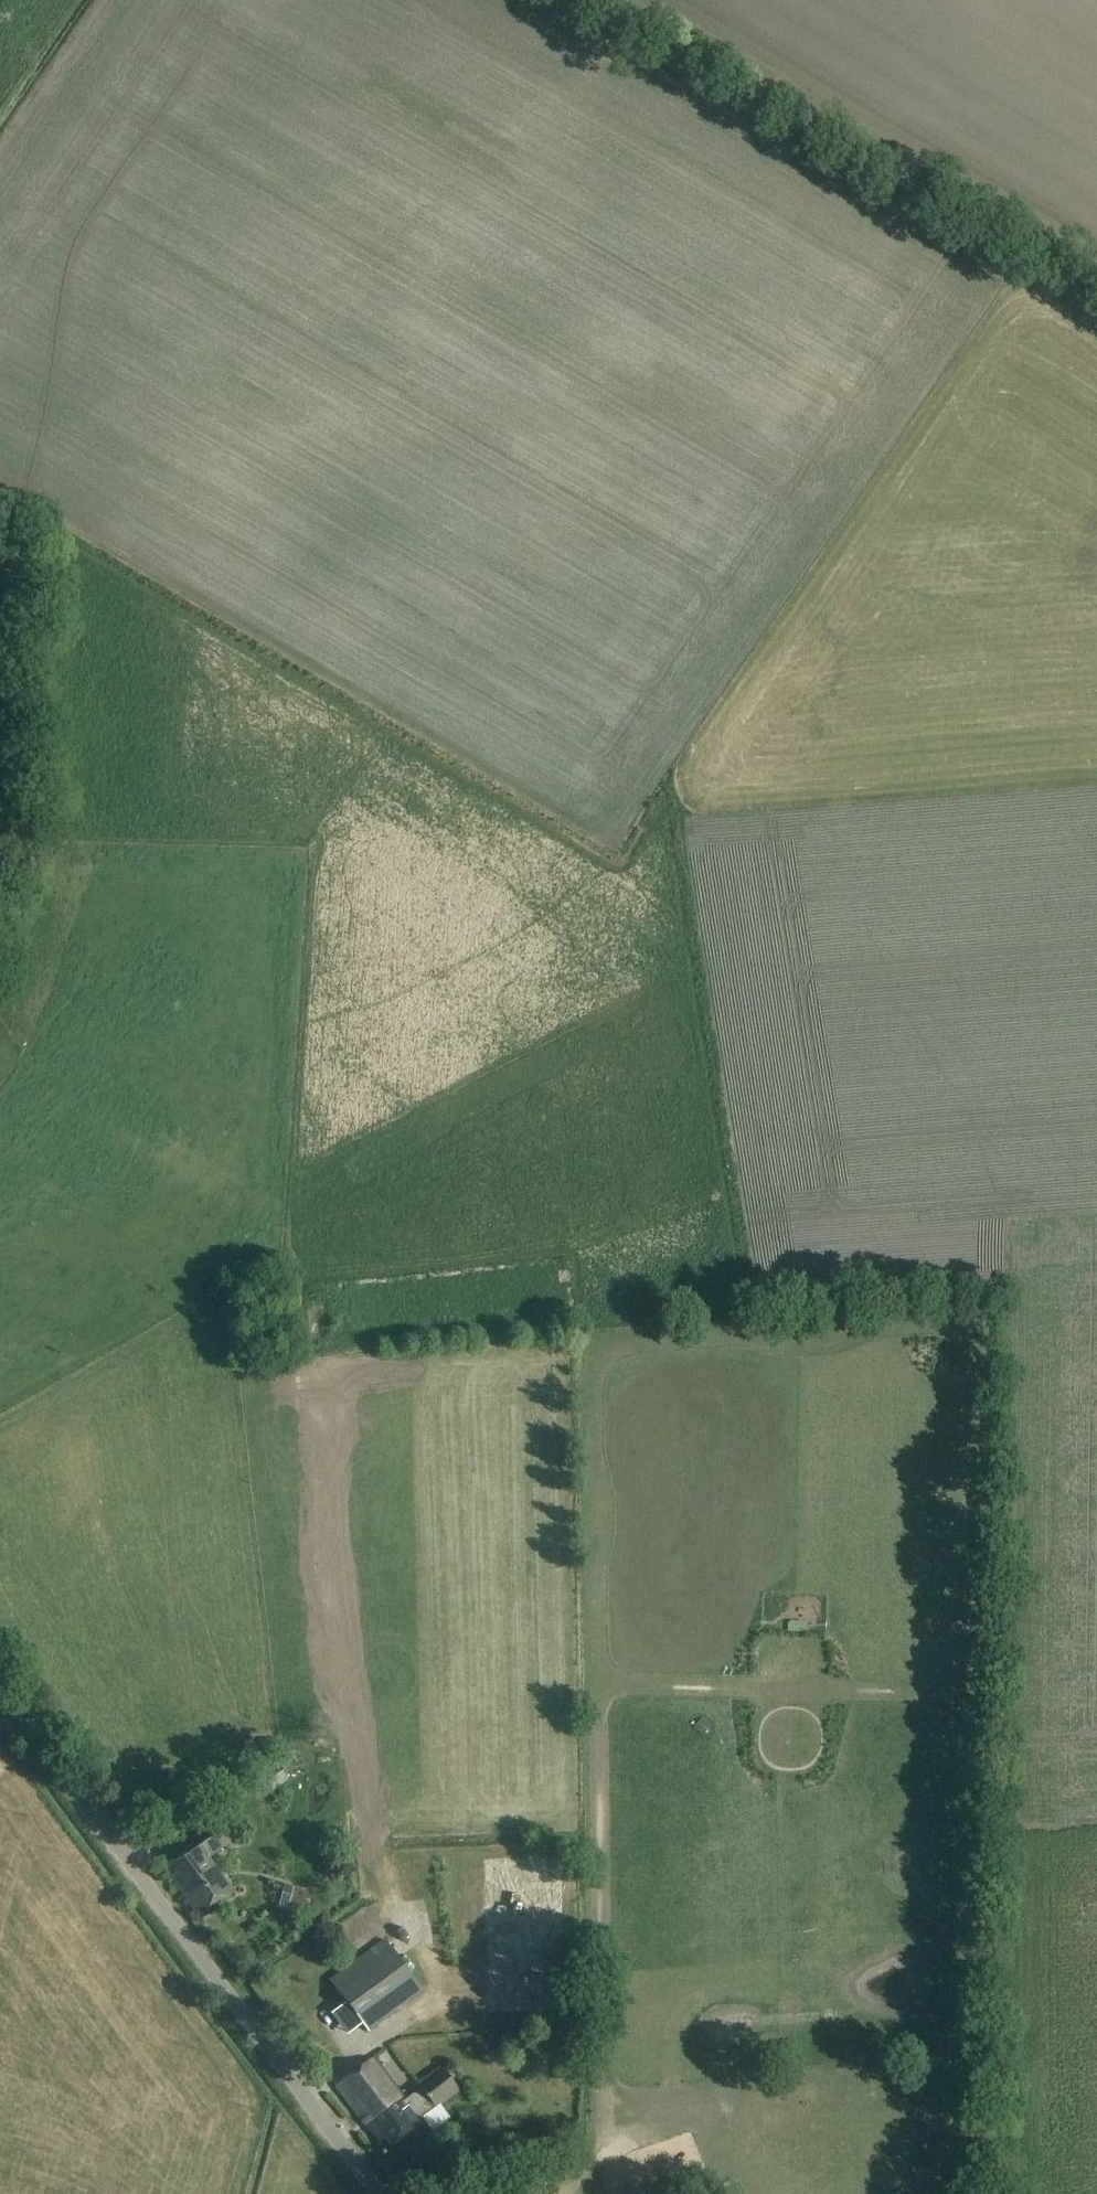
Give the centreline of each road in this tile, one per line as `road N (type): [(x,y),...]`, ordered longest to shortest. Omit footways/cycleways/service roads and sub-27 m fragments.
road 1 (unclassified): [(379,2193),(0,1683)]
road 2 (track): [(97,0),(0,147)]

